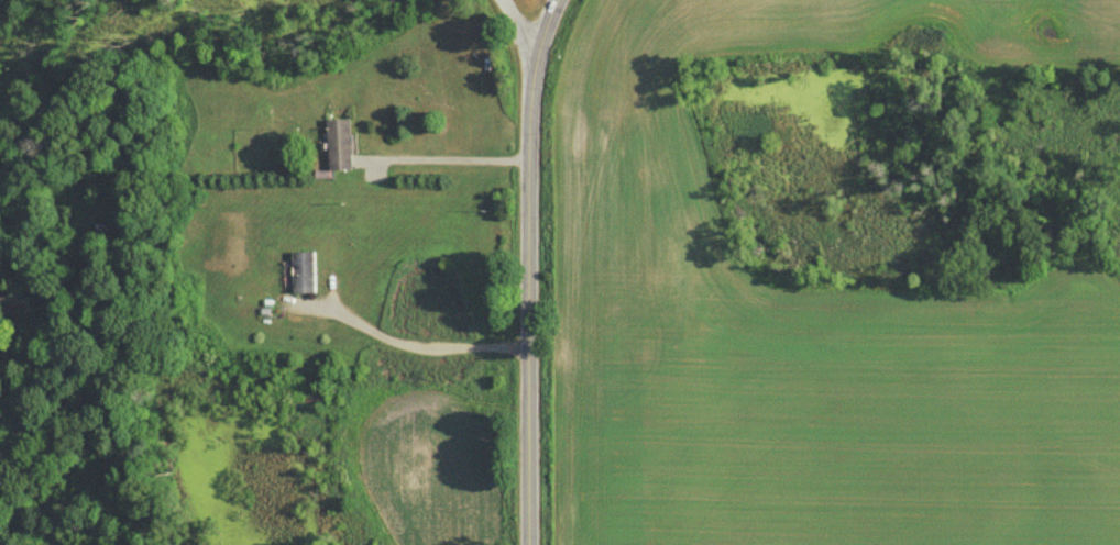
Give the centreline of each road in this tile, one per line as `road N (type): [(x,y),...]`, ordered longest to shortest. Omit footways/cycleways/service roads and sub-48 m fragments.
road 1 (tertiary): [(531,544),(530,66)]

